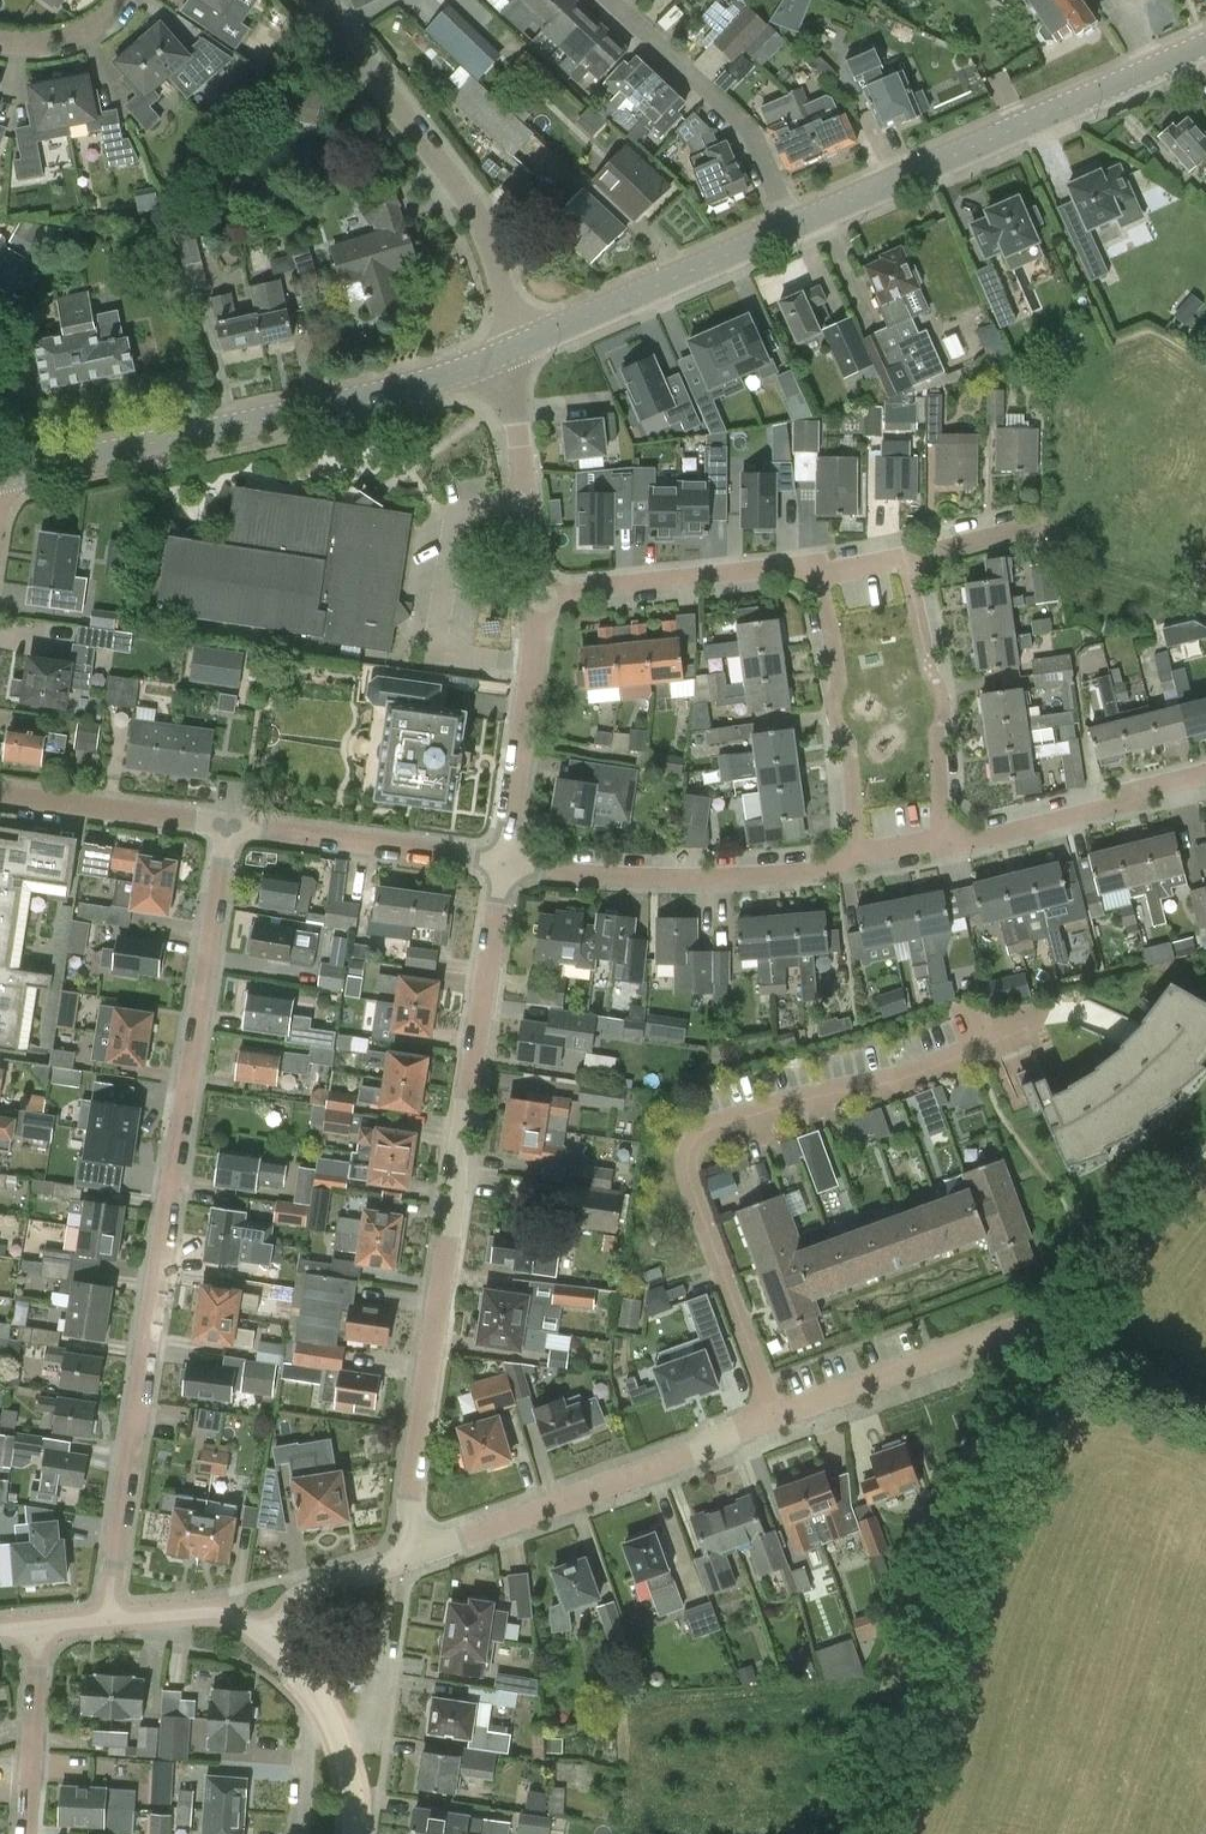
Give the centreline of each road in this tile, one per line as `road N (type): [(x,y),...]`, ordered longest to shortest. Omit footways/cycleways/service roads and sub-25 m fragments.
road 1 (residential): [(105,1621),(226,827)]
road 2 (residential): [(506,864),(408,1503),(421,1550)]
road 3 (residential): [(421,1550),(696,1455),(738,1428),(1033,1321)]
road 4 (tertiary): [(0,475),(394,390),(515,349)]
road 5 (tertiary): [(784,228),(1205,44)]
road 6 (residential): [(515,349),(494,258),(466,197),(316,0)]
road 7 (residential): [(860,854),(835,869),(746,877),(649,878),(506,864)]
road 8 (tertiary): [(515,349),(784,228)]
road 9 (residential): [(941,845),(942,693),(928,668),(906,556)]
road 10 (residential): [(612,0),(740,120),(784,228)]
road 11 (residential): [(535,597),(786,564),(819,574)]
road 12 (residential): [(819,574),(838,675),(834,718),(849,748),(860,854)]
road 13 (residential): [(506,864),(226,827)]
road 14 (residential): [(1205,774),(1105,808),(941,845)]
road 15 (residential): [(506,864),(535,597)]
road 16 (residential): [(535,597),(515,349)]
road 17 (residential): [(226,827),(0,795)]
road 18 (residential): [(28,1833),(41,1626)]
road 19 (track): [(1012,1332),(1205,1406)]
road 20 (residential): [(263,1641),(304,1595),(421,1550)]
road 21 (tertiary): [(263,1641),(216,1612),(105,1621)]
road 22 (residential): [(0,46),(68,46),(124,0)]
road 23 (residential): [(906,556),(1040,523)]
road 24 (residential): [(328,1713),(305,1742),(298,1833)]
road 25 (residential): [(343,1751),(374,1731),(382,1645)]

